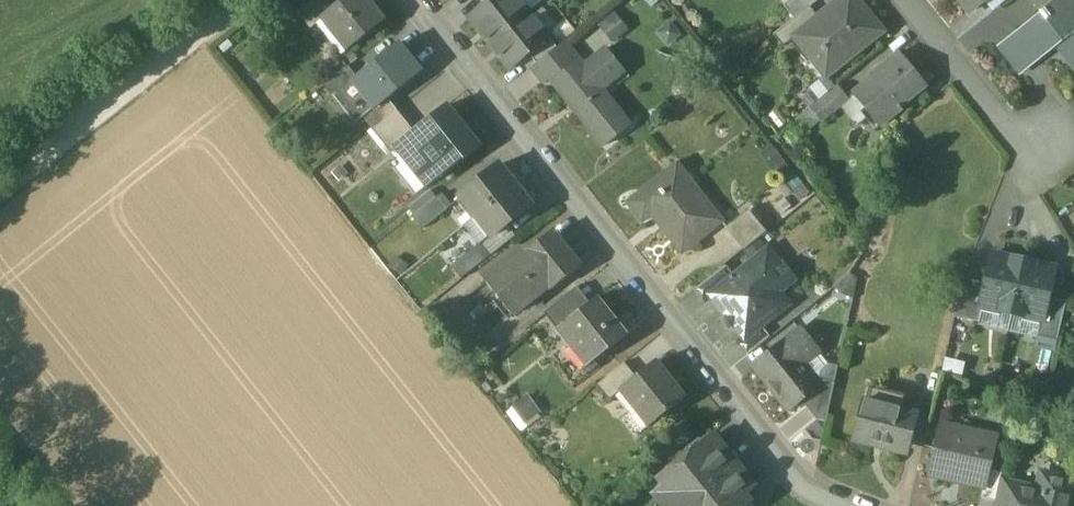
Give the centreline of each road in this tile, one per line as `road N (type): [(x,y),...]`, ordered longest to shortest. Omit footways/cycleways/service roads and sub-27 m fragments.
road 1 (residential): [(419,0),(779,457),(805,482),(854,505)]
road 2 (track): [(0,196),(193,42)]
road 3 (residential): [(910,0),(1023,143)]

